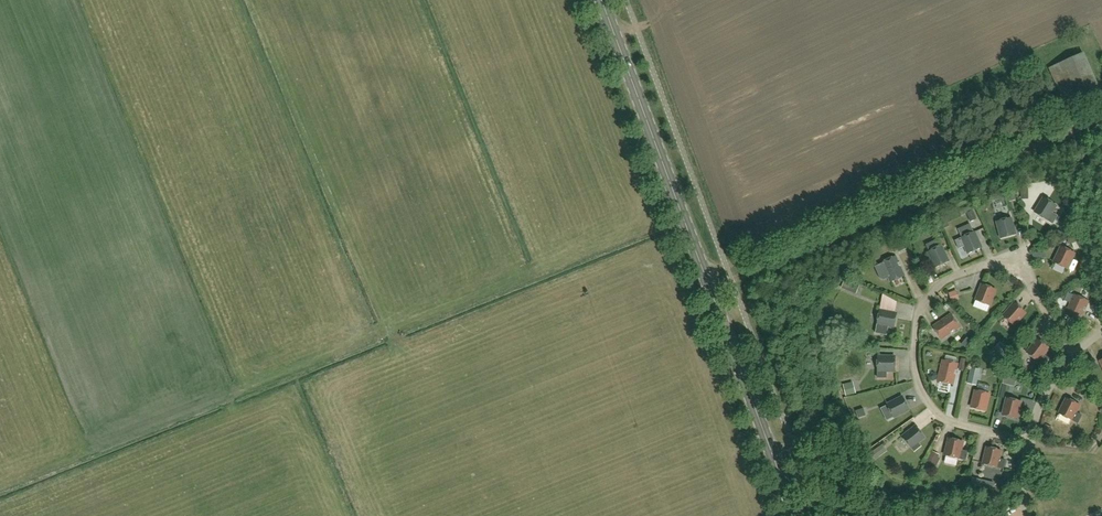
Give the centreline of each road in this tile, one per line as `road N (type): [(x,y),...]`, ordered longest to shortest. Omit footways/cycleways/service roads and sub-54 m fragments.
road 1 (secondary): [(796,515),(602,0)]
road 2 (track): [(1101,101),(727,265),(700,260)]
road 3 (track): [(1101,118),(732,279)]

